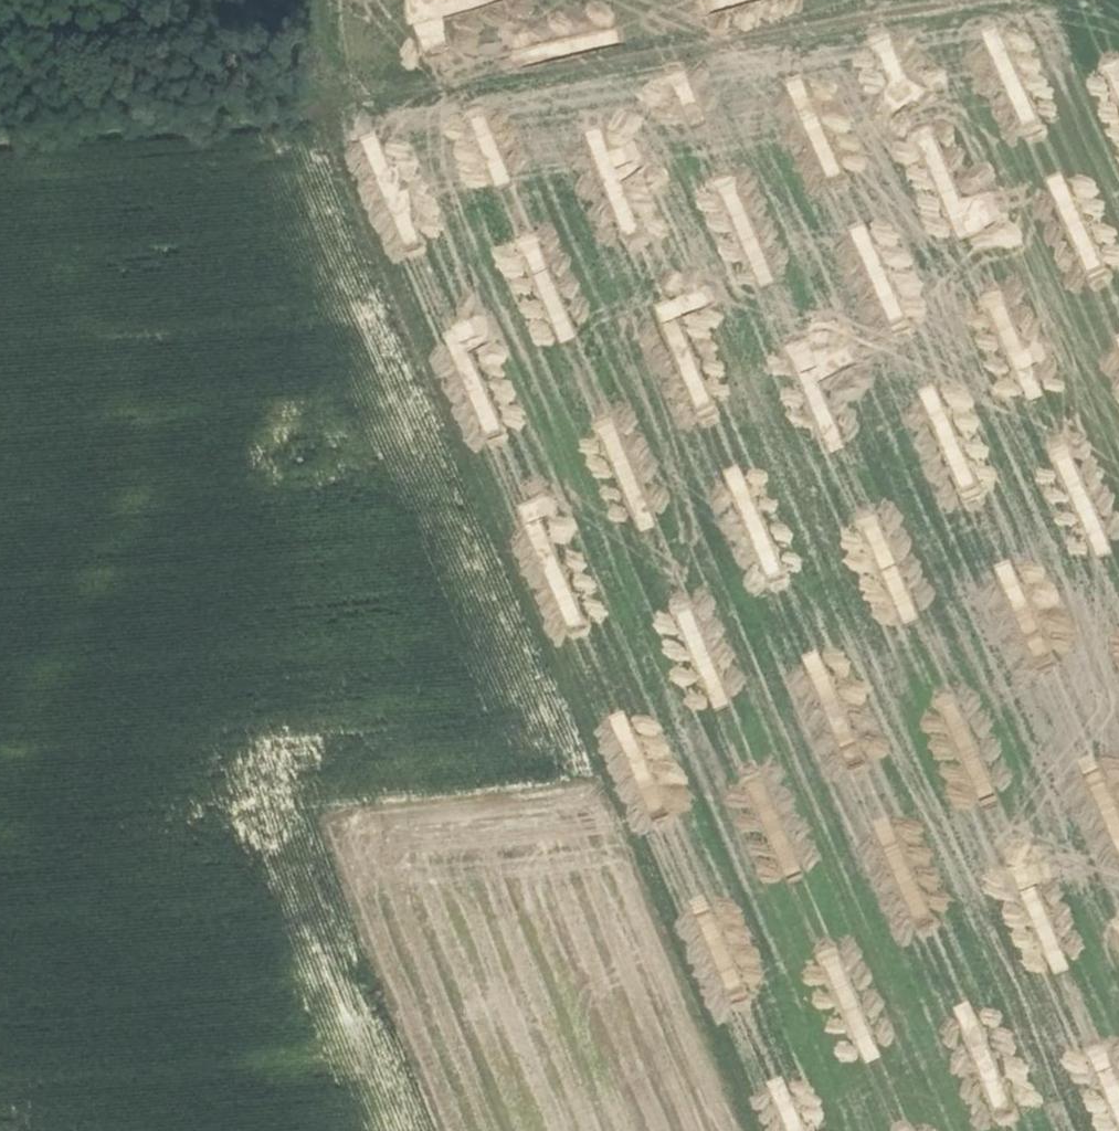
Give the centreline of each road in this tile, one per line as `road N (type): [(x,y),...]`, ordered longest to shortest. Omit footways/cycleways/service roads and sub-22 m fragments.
road 1 (track): [(314,0),(346,181),(756,1130)]
road 2 (track): [(0,139),(416,99),(984,0)]

